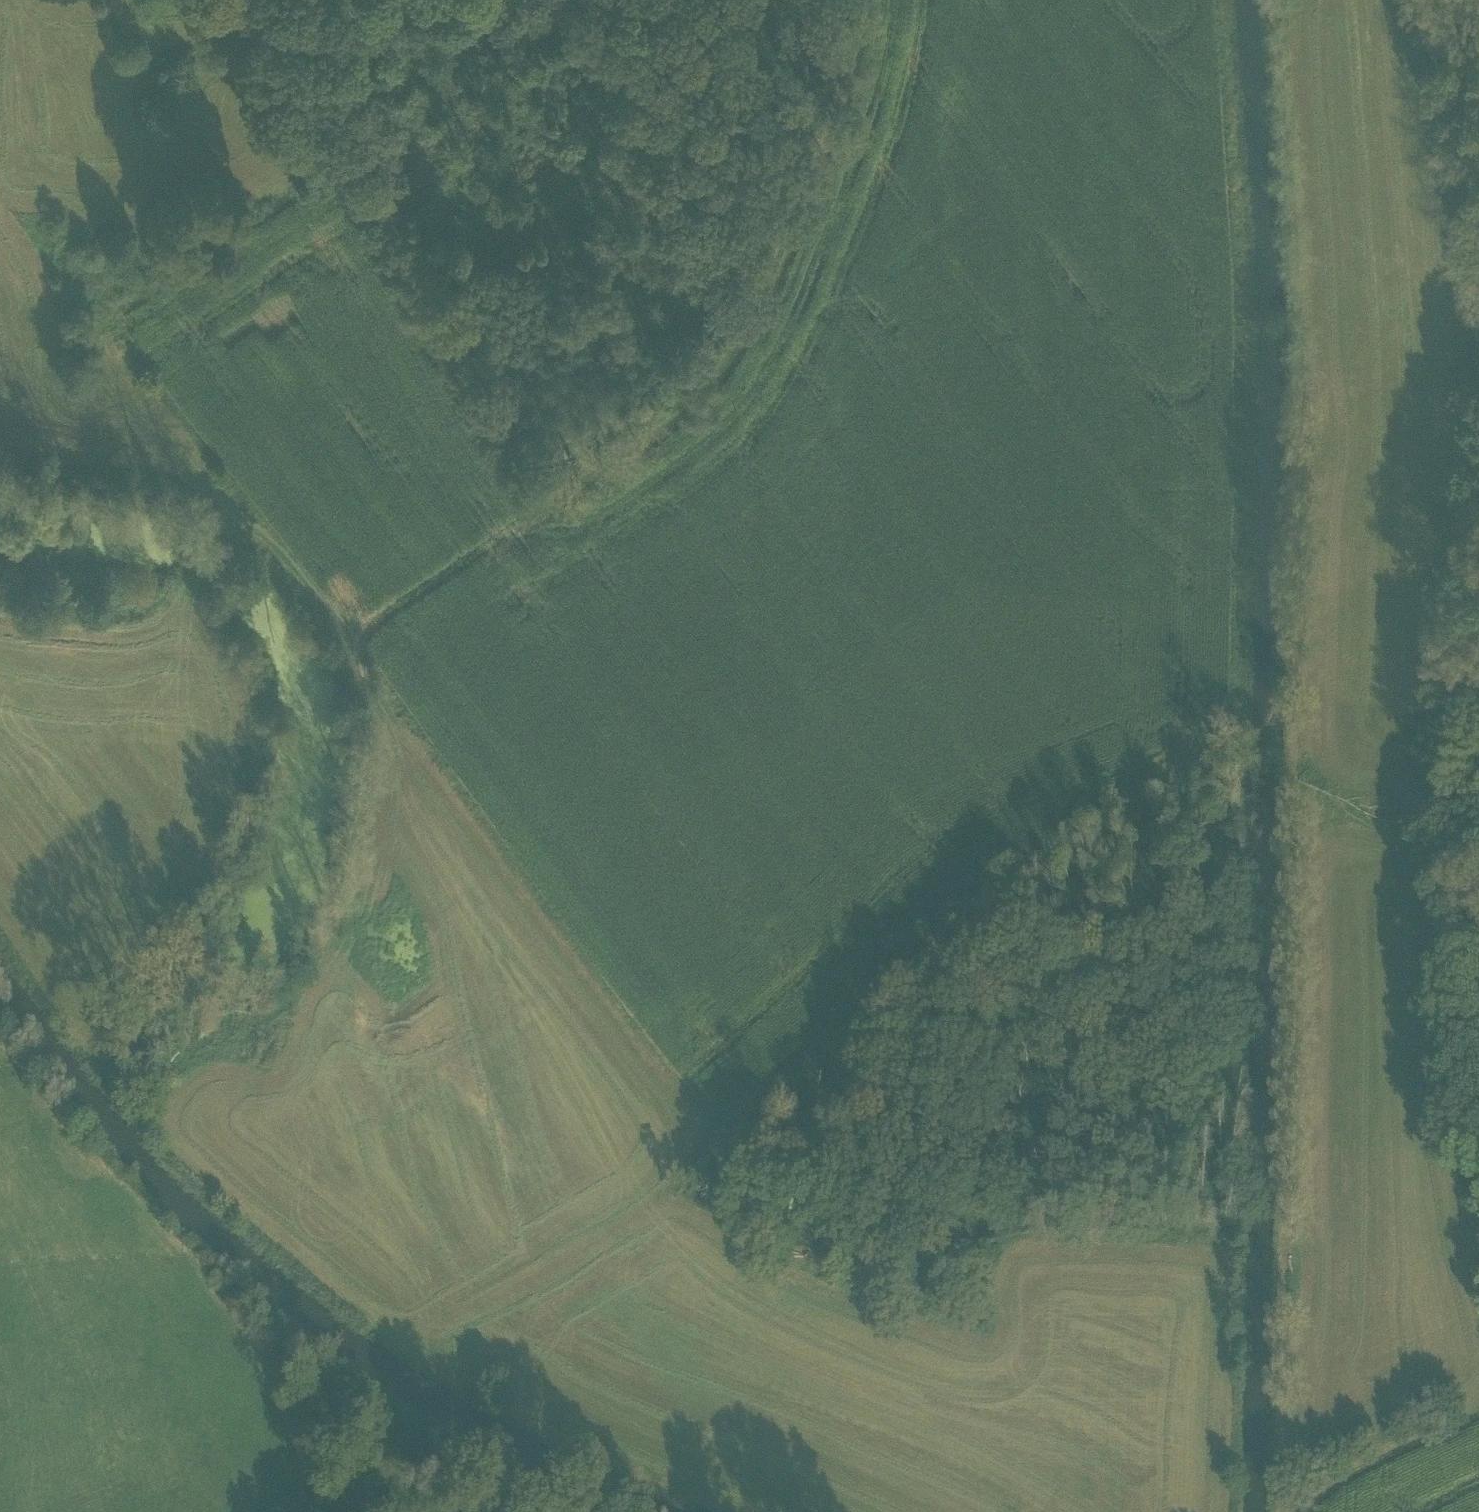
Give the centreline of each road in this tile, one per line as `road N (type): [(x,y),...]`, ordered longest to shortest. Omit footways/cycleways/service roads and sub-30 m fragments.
road 1 (track): [(546,503),(698,391),(757,292),(840,71),(849,0)]

